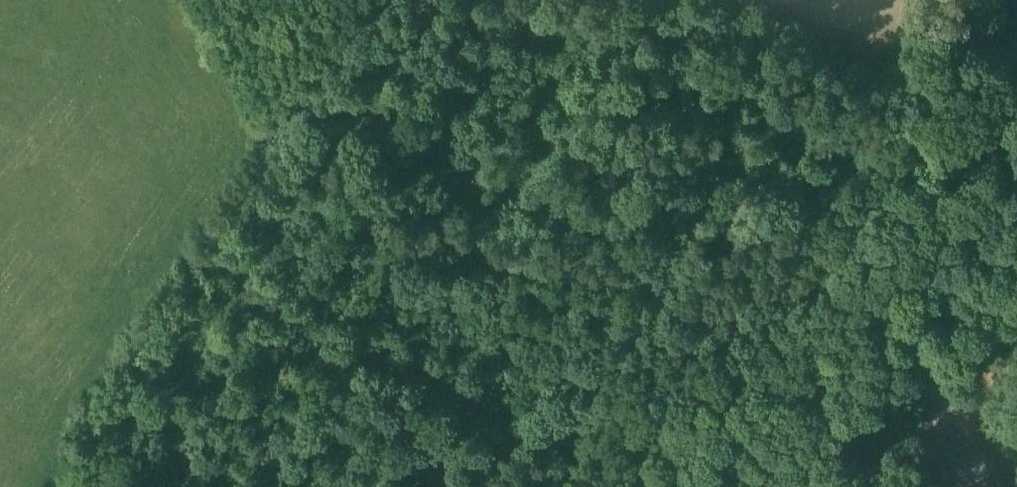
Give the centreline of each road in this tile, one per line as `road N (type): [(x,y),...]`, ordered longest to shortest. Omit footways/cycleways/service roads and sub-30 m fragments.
road 1 (track): [(1016,361),(876,486)]

